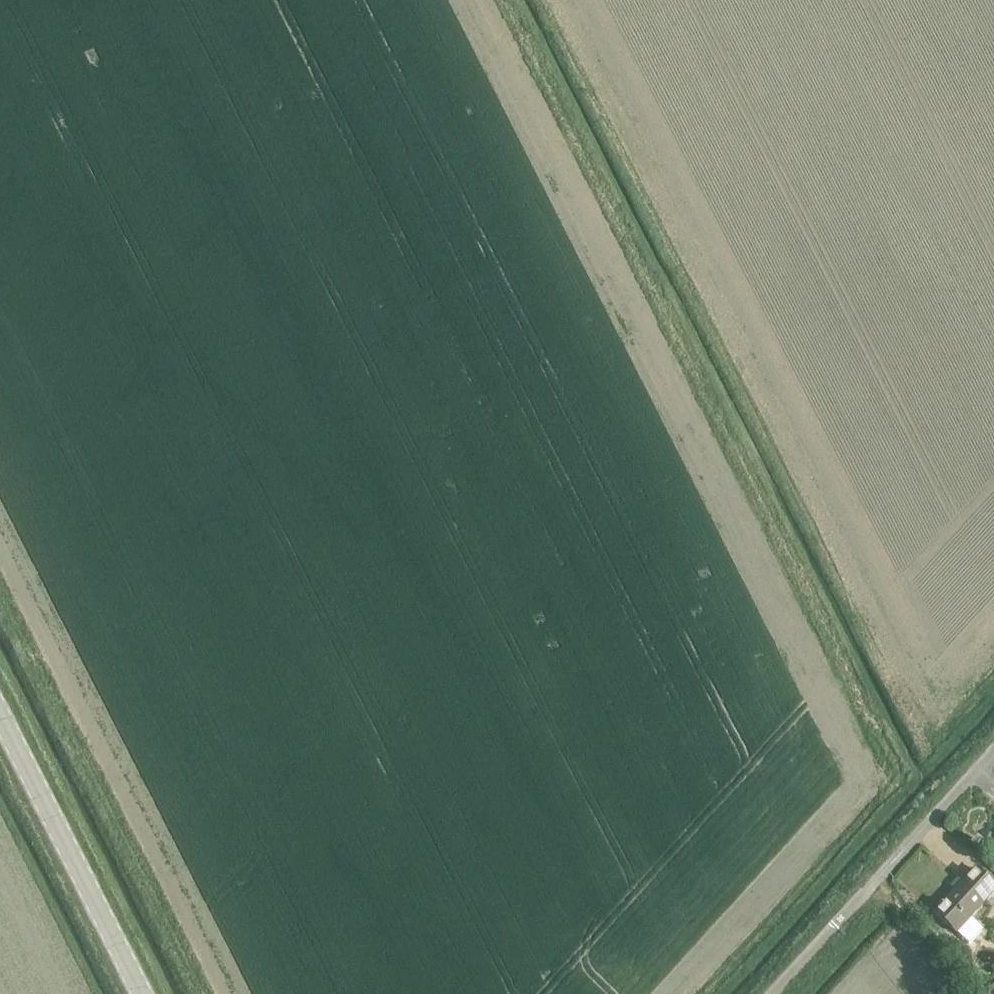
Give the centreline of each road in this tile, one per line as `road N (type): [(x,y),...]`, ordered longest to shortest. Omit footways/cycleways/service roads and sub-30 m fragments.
road 1 (tertiary): [(141,993),(0,715)]
road 2 (residential): [(832,927),(993,751)]

